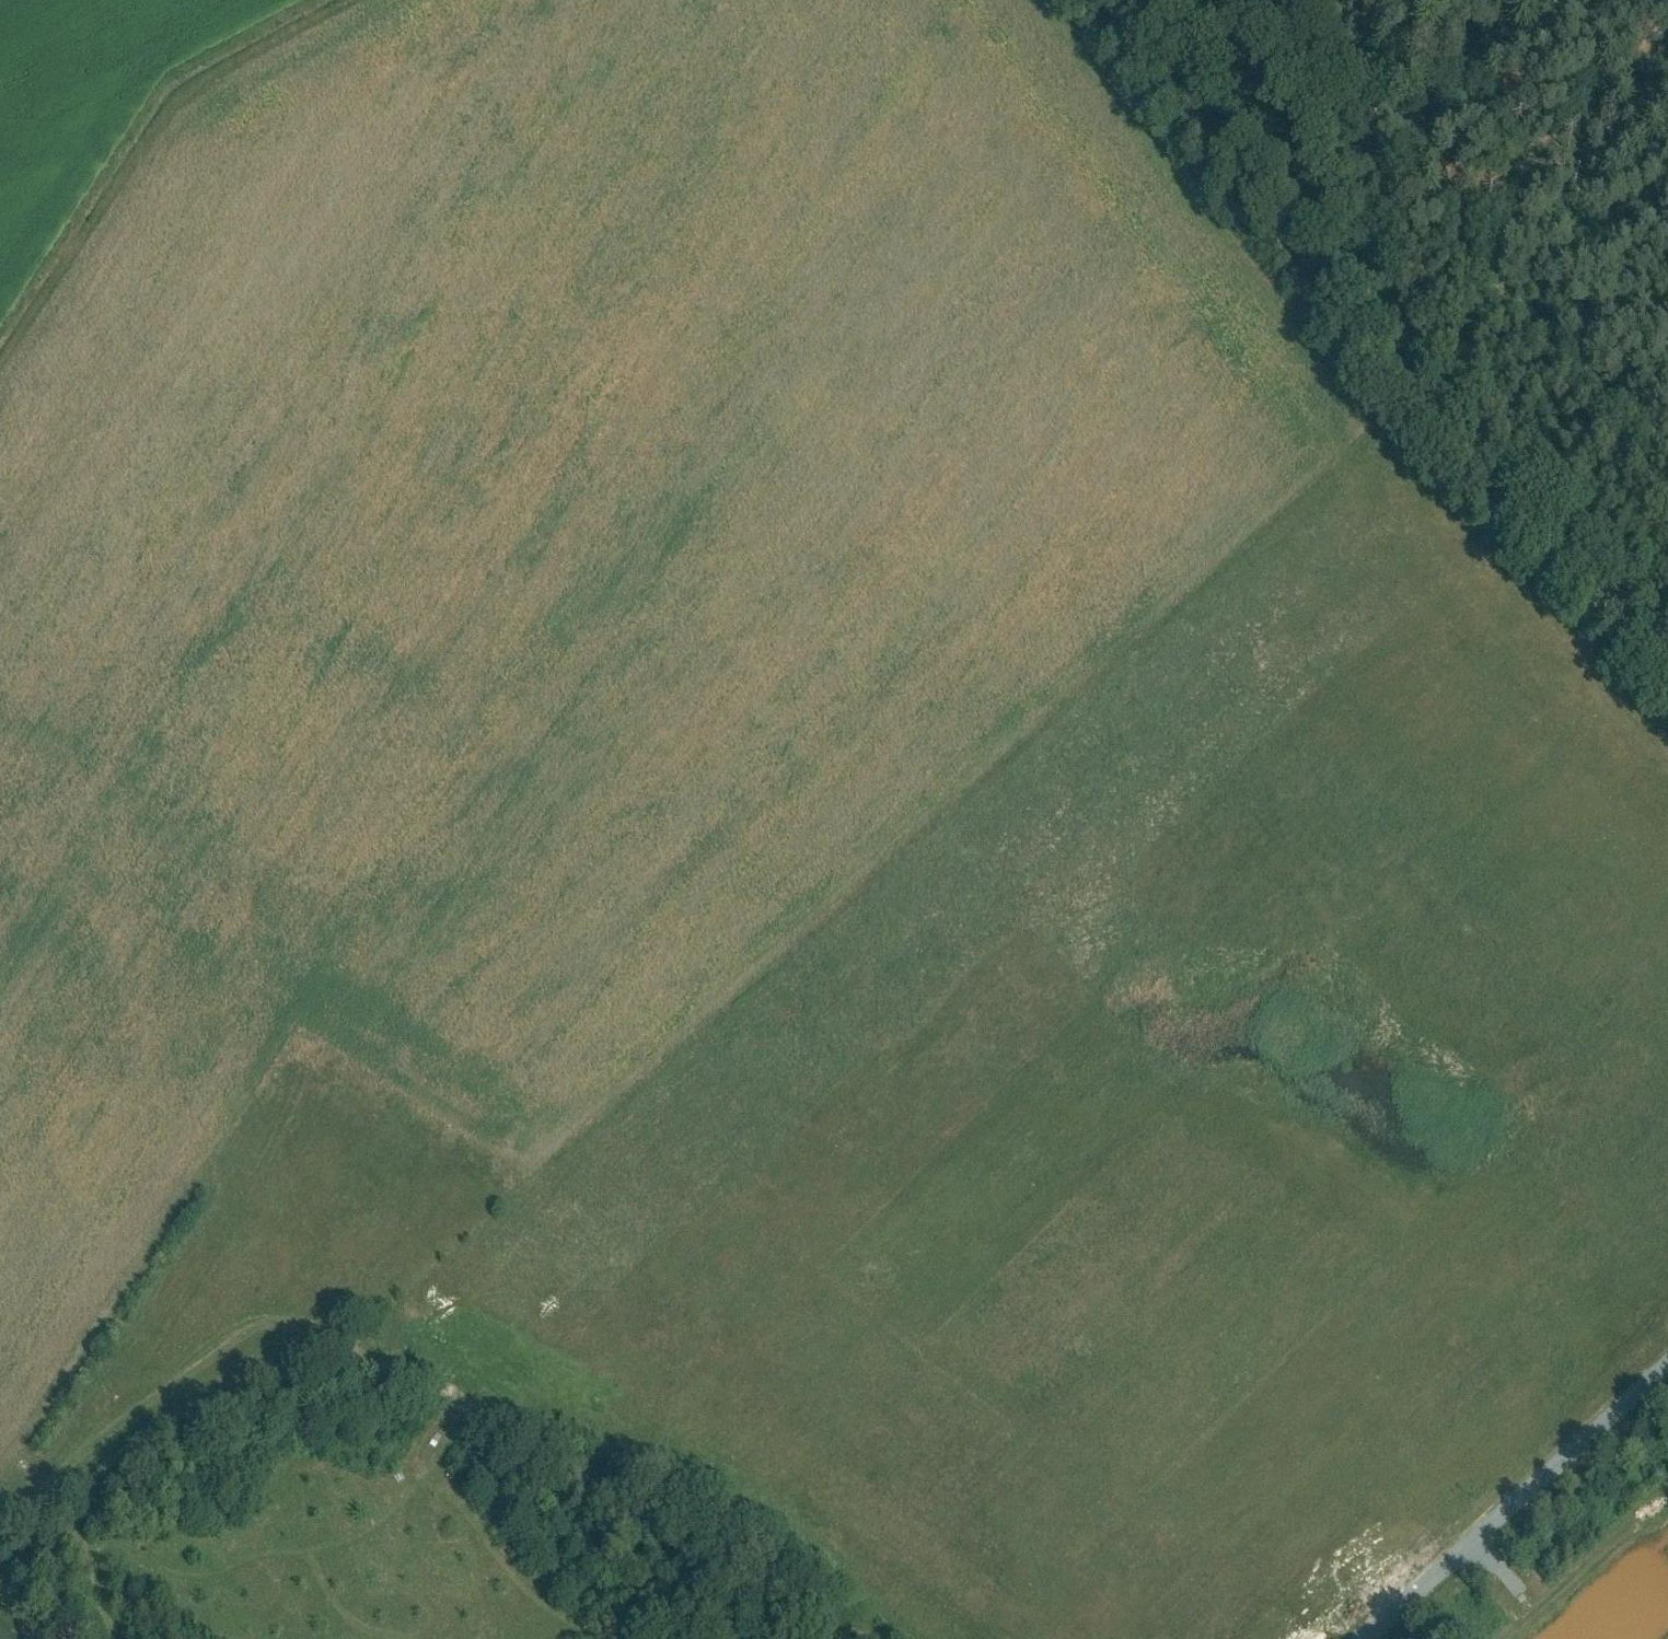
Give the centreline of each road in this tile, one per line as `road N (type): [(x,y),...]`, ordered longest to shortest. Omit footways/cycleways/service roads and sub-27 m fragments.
road 1 (track): [(44,1507),(267,1376),(317,1352),(353,1348),(418,1375),(838,1638)]
road 2 (track): [(1107,0),(1352,328),(1667,663)]

